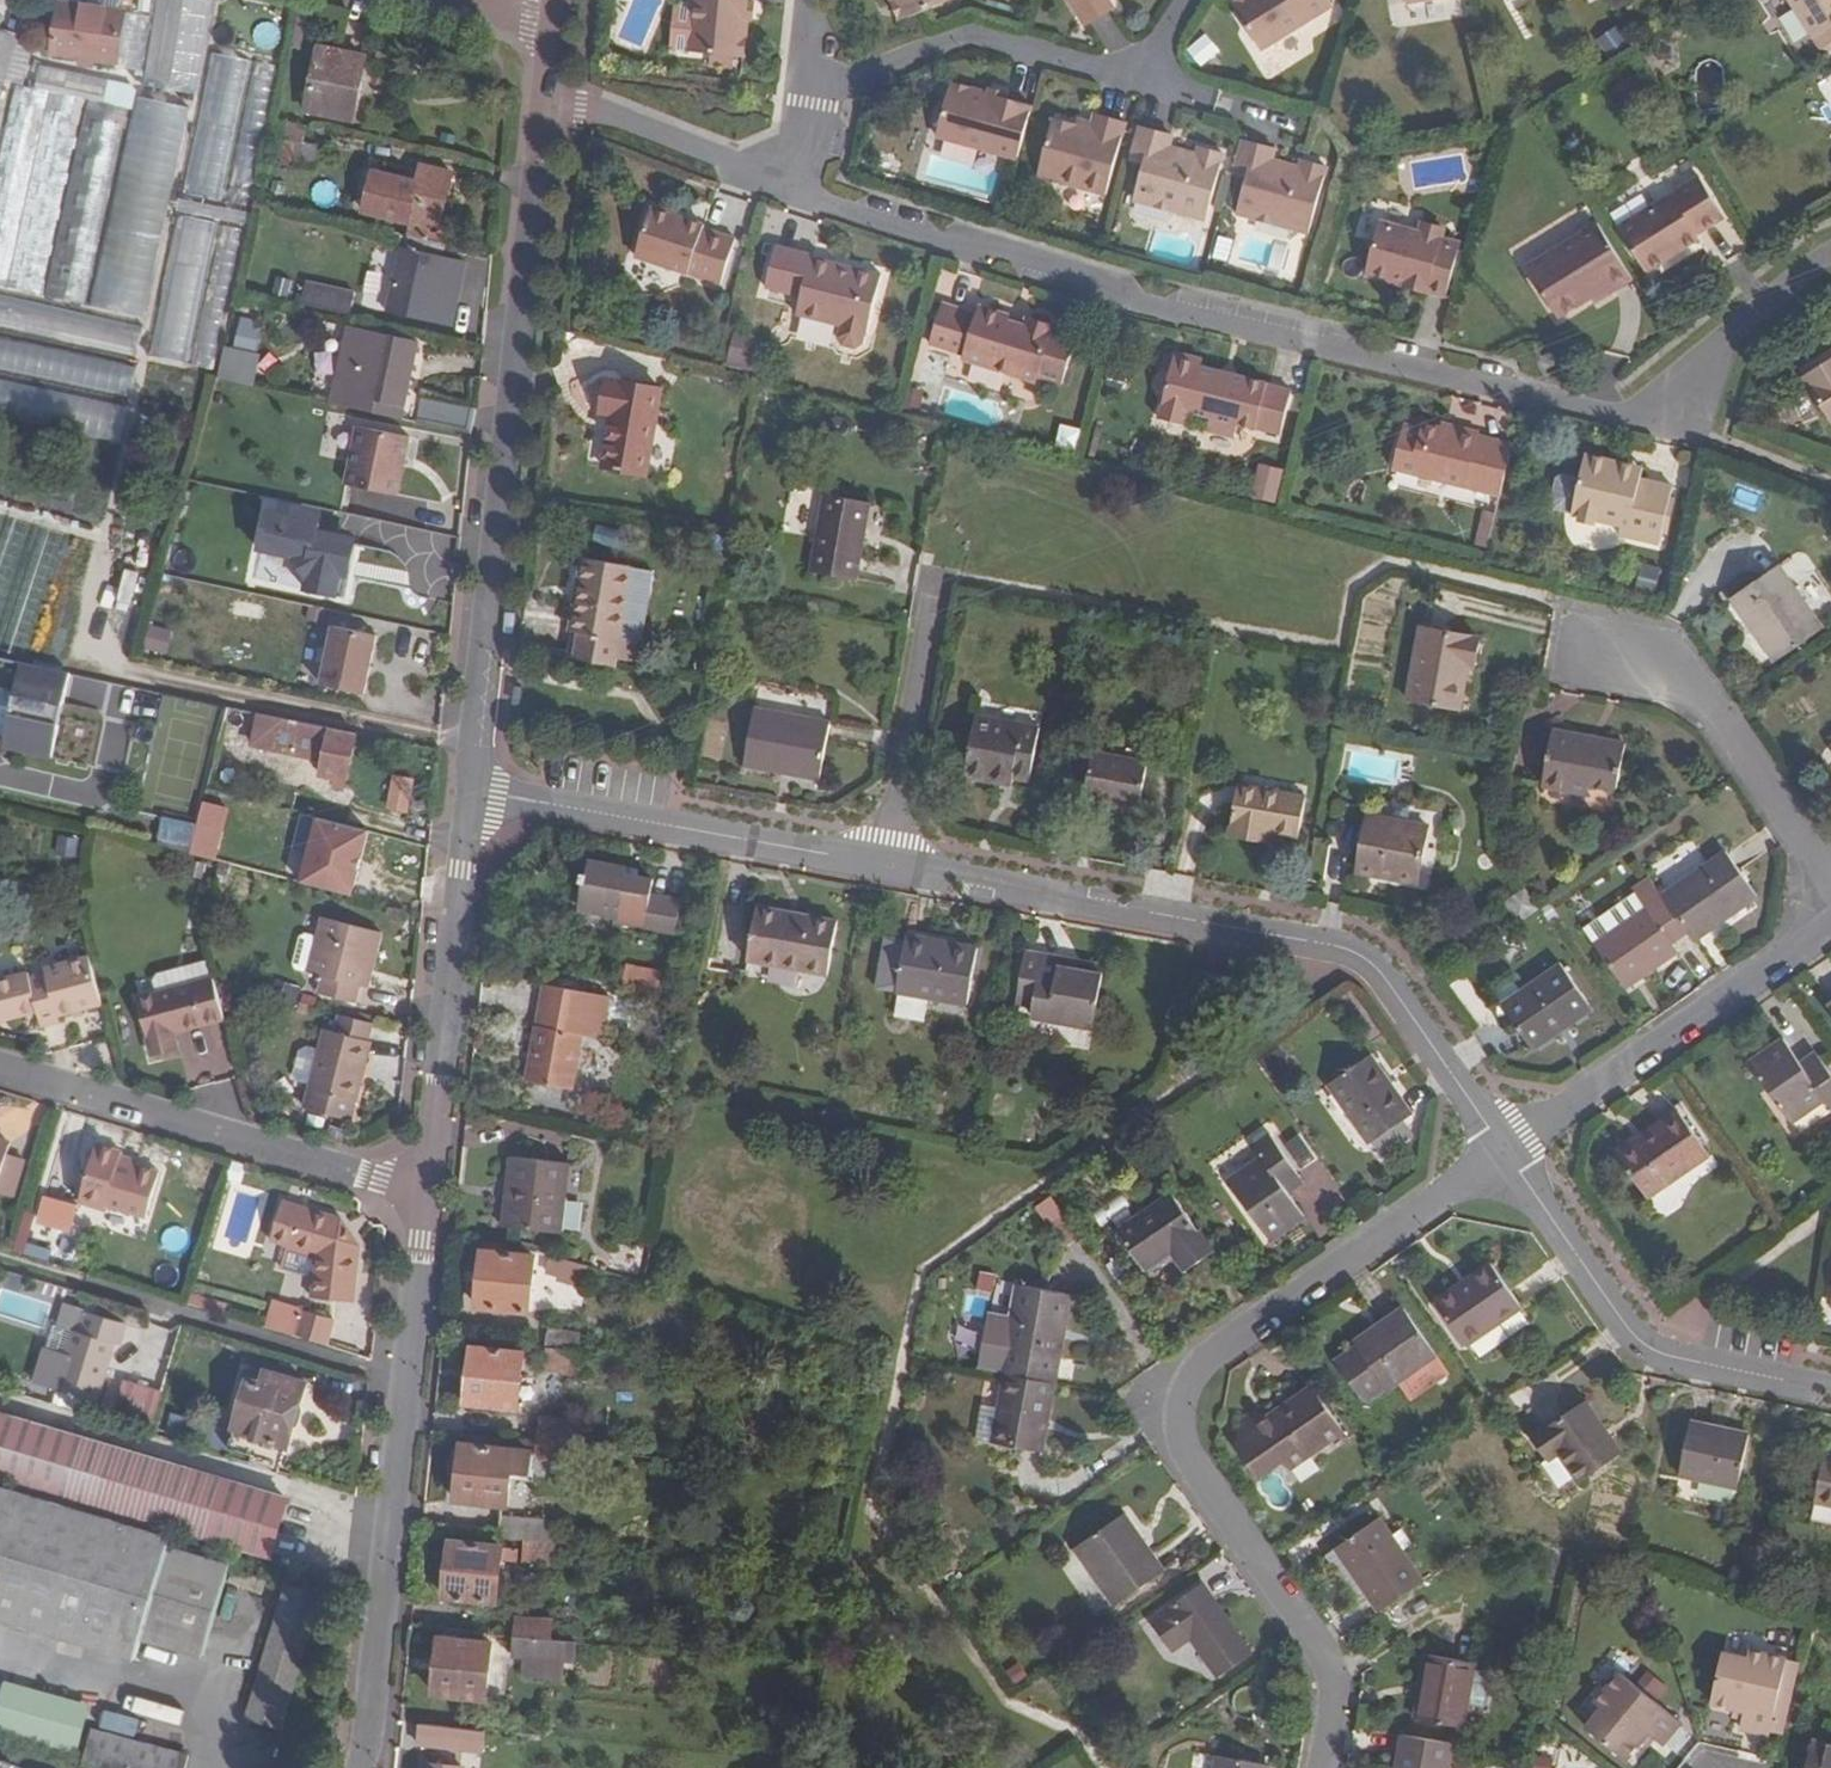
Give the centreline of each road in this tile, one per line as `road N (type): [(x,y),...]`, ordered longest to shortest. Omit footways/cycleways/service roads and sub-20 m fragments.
road 1 (residential): [(784,194),(1143,306),(1628,419),(1830,254)]
road 2 (residential): [(1497,1150),(1175,1380),(1167,1434),(1330,1686),(1329,1767)]
road 3 (residential): [(889,875),(1357,956),(1386,976),(1497,1150)]
road 4 (residential): [(544,97),(468,799)]
road 5 (residential): [(430,1190),(361,1767)]
road 6 (residential): [(0,1072),(430,1190)]
road 7 (residential): [(1497,1150),(1648,1346),(1830,1386)]
road 8 (residential): [(468,799),(889,875)]
road 9 (residential): [(1830,920),(1497,1150)]
road 10 (residential): [(468,799),(430,1190)]
road 11 (residential): [(1609,627),(1713,718),(1830,891)]
road 12 (residential): [(1135,79),(968,35),(802,85)]
road 13 (residential): [(889,875),(938,577)]
road 14 (residential): [(544,97),(784,194)]
road 15 (residential): [(1278,126),(1135,79)]

